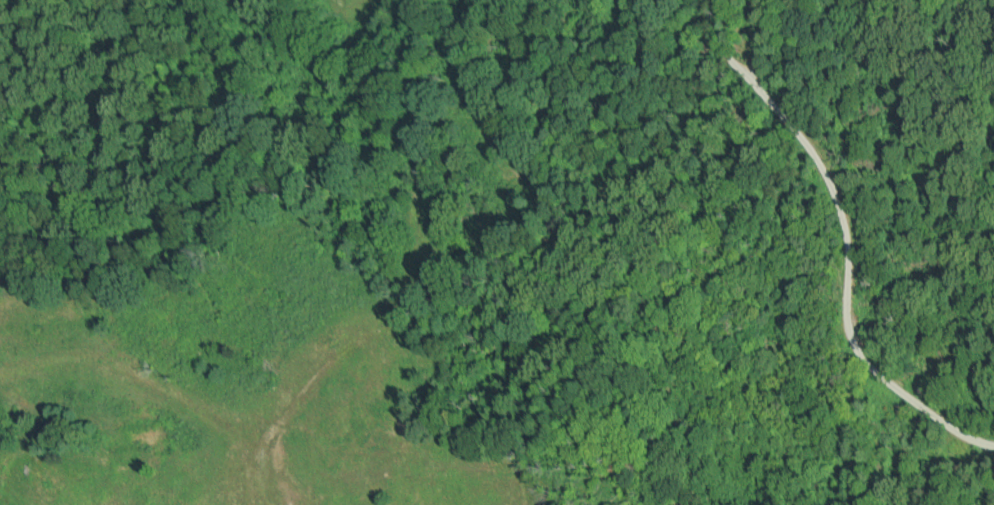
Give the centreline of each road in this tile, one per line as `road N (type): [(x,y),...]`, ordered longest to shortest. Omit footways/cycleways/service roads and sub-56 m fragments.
road 1 (residential): [(993,446),(884,380),(859,354),(844,312),(841,212),(825,173),(709,36),(707,0)]

